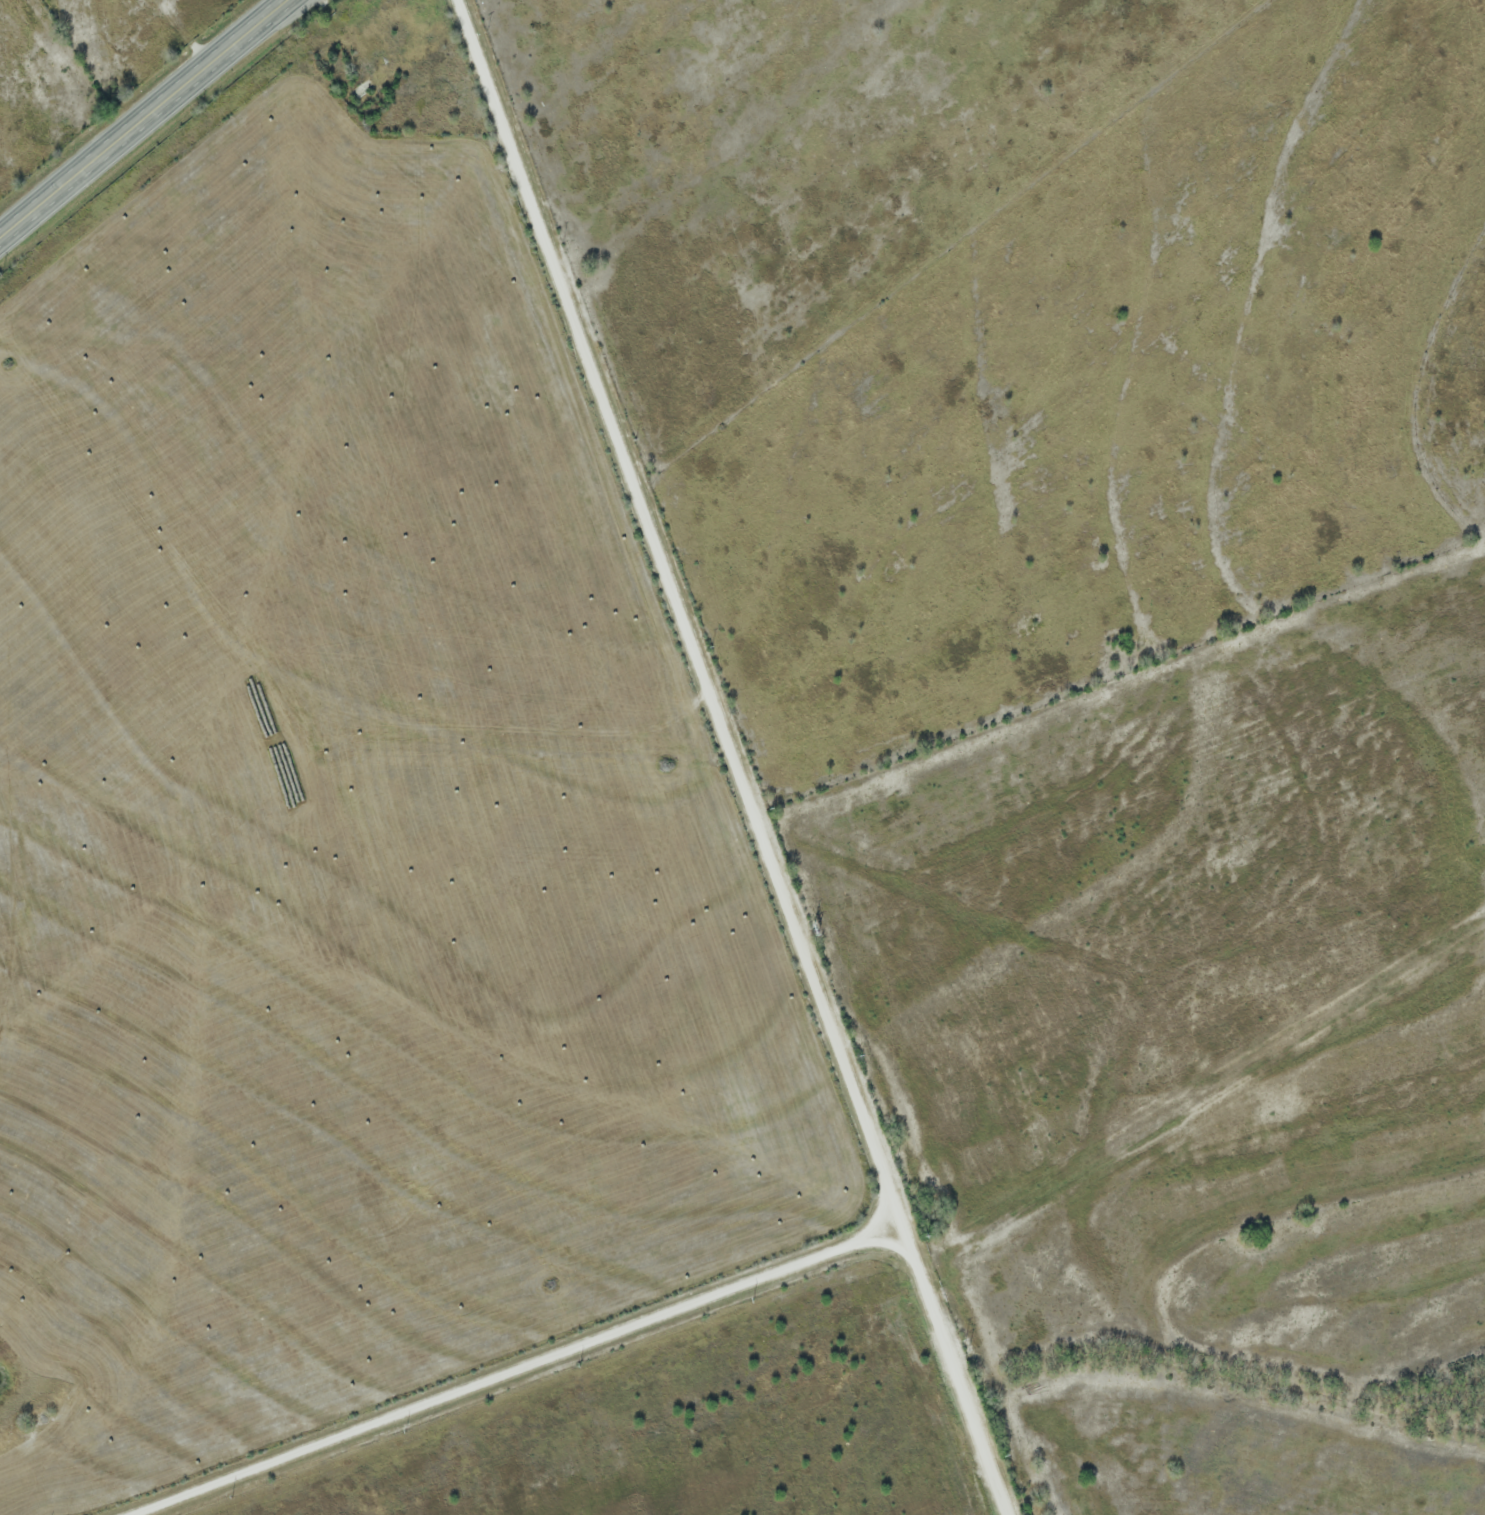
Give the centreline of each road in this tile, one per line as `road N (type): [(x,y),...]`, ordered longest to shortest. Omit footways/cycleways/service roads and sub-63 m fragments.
road 1 (residential): [(1011,1514),(463,0)]
road 2 (residential): [(133,1514),(908,1230)]
road 3 (primary): [(0,243),(294,0)]

